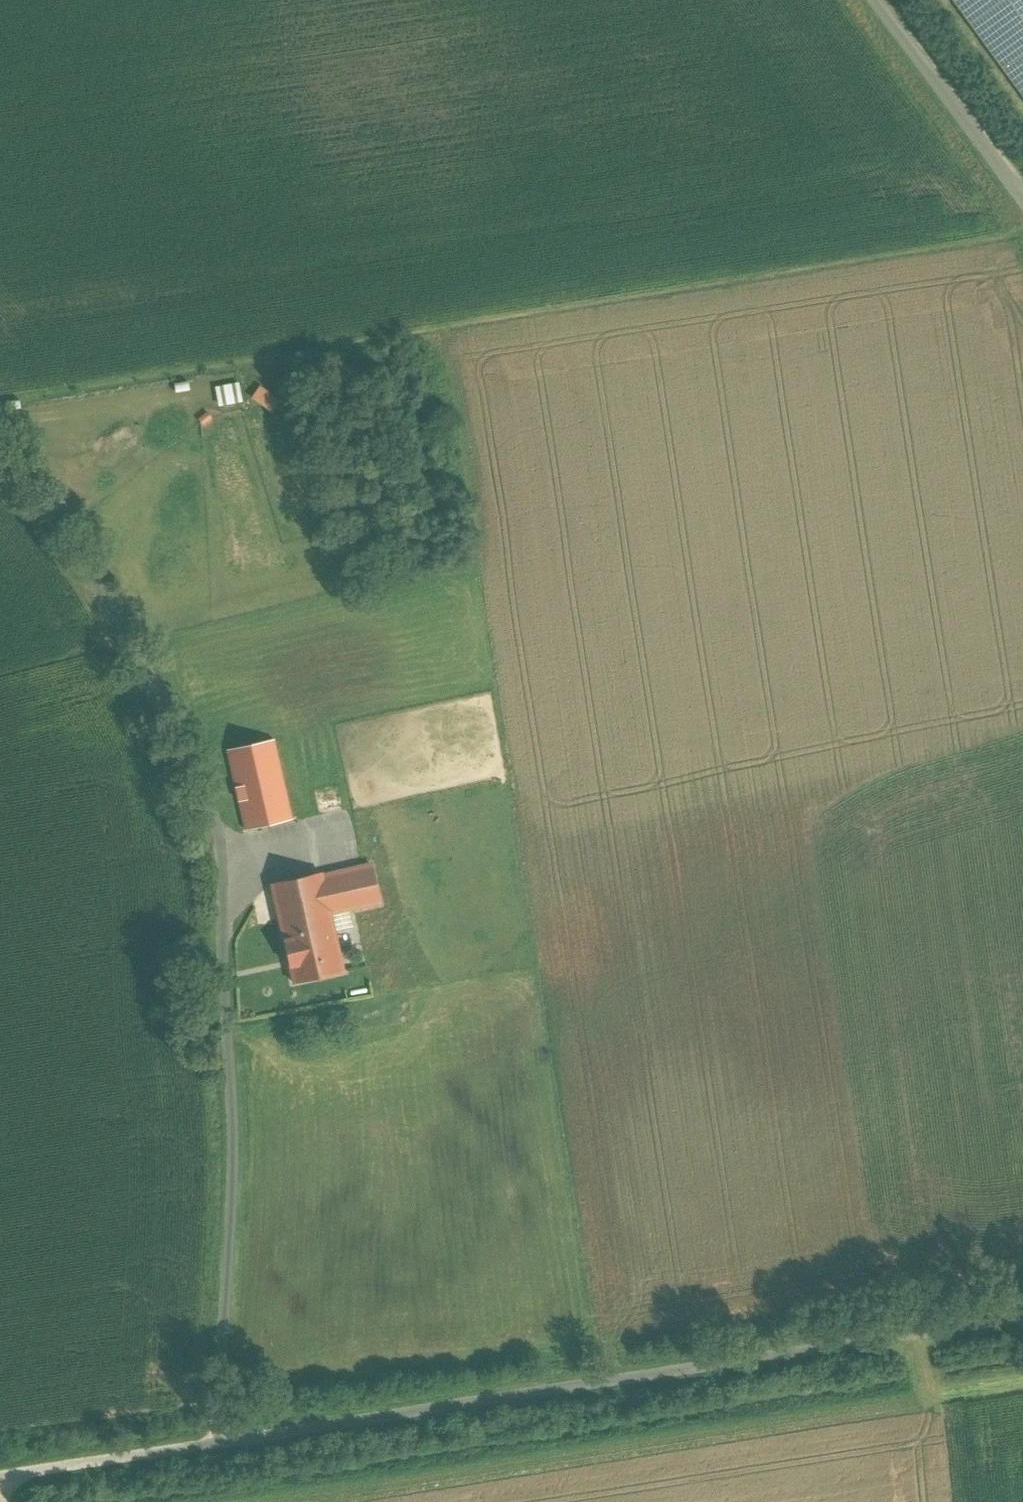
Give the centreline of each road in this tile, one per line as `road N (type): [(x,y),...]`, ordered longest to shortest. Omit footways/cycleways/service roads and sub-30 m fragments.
road 1 (unclassified): [(1022,1318),(0,1477)]
road 2 (unclassified): [(873,0),(1022,201)]

